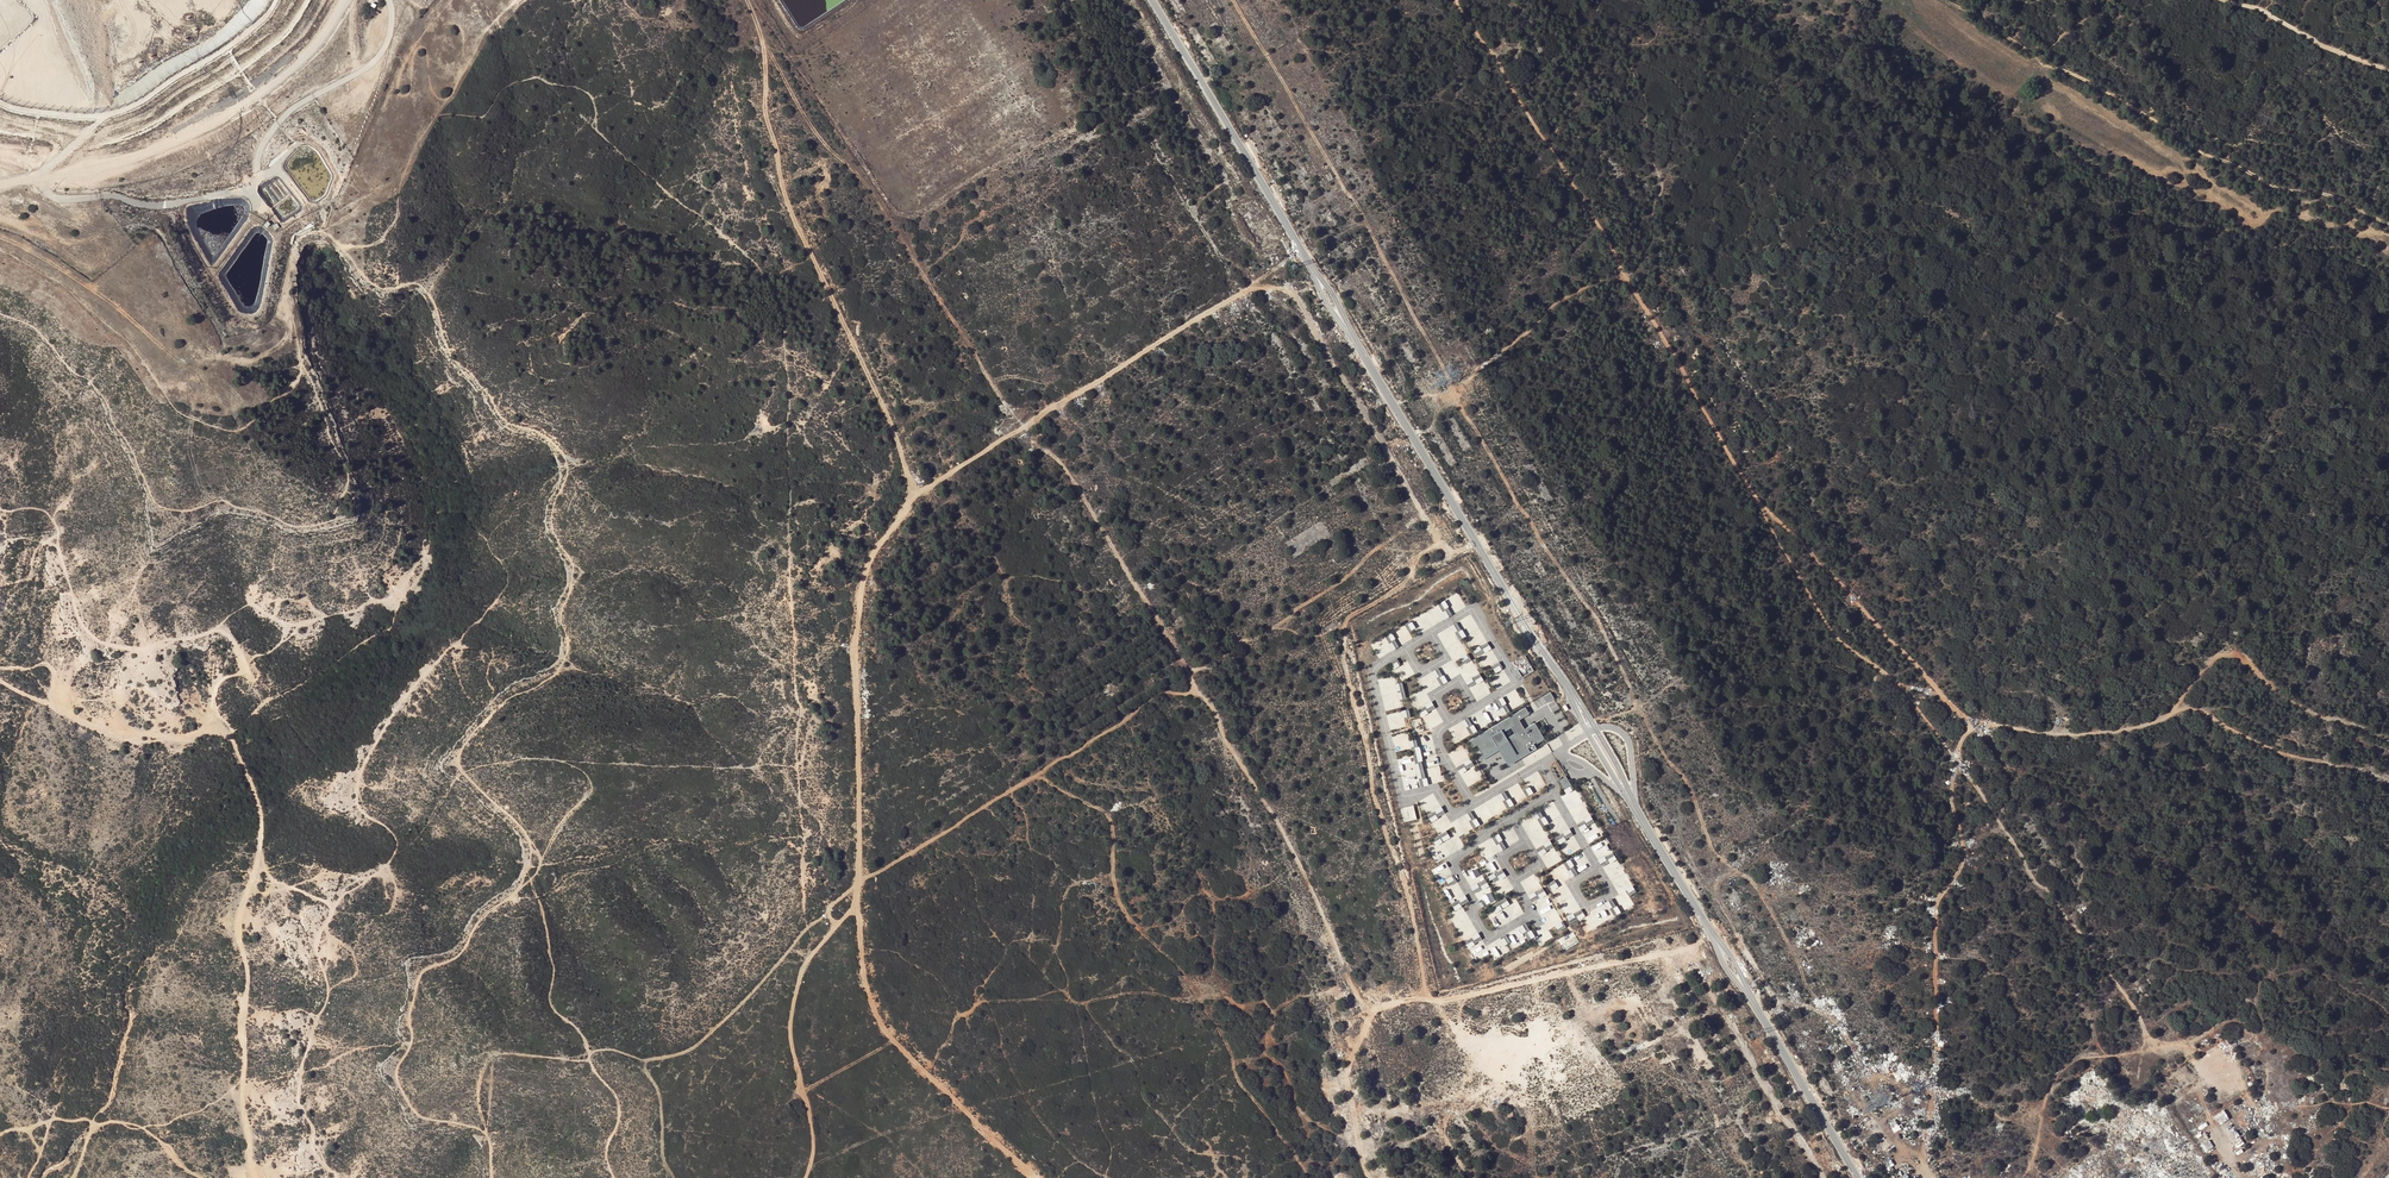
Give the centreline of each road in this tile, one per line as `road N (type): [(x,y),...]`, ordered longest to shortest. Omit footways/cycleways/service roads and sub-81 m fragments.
road 1 (track): [(1461,0),(1618,251),(1755,500),(1962,714),(1978,725),(2110,734),(2171,711),(2210,663),(2233,654),(2291,700),(2388,734)]
road 2 (track): [(860,944),(856,912),(837,922),(828,909),(861,879),(1119,725),(1149,697),(1196,693),(1217,713),(1313,891),(1357,994),(1472,1177)]
road 3 (track): [(1196,693),(1062,460),(1020,426),(876,200),(807,121),(748,0)]
road 4 (track): [(1634,711),(1597,619),(1517,504),(1355,201),(1233,0)]
road 5 (track): [(1477,543),(1446,551),(1286,288),(1246,289),(913,498)]
road 6 (track): [(1755,500),(1836,635),(1901,688),(2037,883),(2053,893),(2140,1018),(2146,1051)]
road 7 (track): [(1369,1177),(1348,1081),(1377,1009),(1686,950),(1711,935)]
road 8 (track): [(1441,543),(1422,553),(1403,584),(1344,623),(1344,663),(1371,785),(1409,899),(1429,1001)]
road 9 (track): [(1955,0),(2189,146),(2388,225)]
road 10 (track): [(39,180),(52,198),(154,205),(243,191),(255,183),(264,141),(286,116),(374,61),(391,27),(388,0)]
road 11 (track): [(1978,725),(1959,743),(1952,786),(1964,868),(1933,908),(1935,1066),(1917,1177)]
road 12 (track): [(1591,721),(1629,712),(1645,718),(1688,784),(1716,853),(1757,887),(1817,1007),(1854,1050)]
road 13 (unclassified): [(1856,1177),(1641,817)]
road 14 (unclassified): [(1564,681),(1350,331)]
road 15 (track): [(0,186),(155,150),(230,114),(299,64),(344,0)]
road 16 (track): [(913,498),(858,584),(861,879)]
road 17 (track): [(254,876),(335,905),(316,952),(328,1001),(296,1097),(317,1140),(318,1161),(336,1177)]
road 18 (track): [(2243,1177),(2203,1100),(2201,1074),(2180,1046),(2082,1057),(2053,1076),(2030,1166)]
road 19 (track): [(761,29),(778,176),(853,339)]
road 20 (track): [(254,876),(238,923),(248,976),(243,1112),(255,1177)]
road 21 (track): [(588,1055),(616,1050),(647,1060),(691,1050),(828,909)]
road 22 (unclassified): [(1307,260),(1152,0)]
road 23 (track): [(860,944),(868,997),(890,1038),(1034,1177)]
road 24 (track): [(1186,667),(1222,661),(1425,515)]
road 25 (track): [(1037,773),(1110,819),(1122,909),(1190,981)]
road 26 (track): [(1412,434),(1429,430),(1466,385),(1555,303),(1627,274)]
road 27 (track): [(805,1177),(812,1139),(792,1012),(802,971),(837,922)]
road 28 (track): [(441,0),(416,28),(321,231)]
road 29 (track): [(2388,780),(2267,747),(2202,710),(2171,711)]
road 30 (track): [(0,681),(136,741),(216,730)]
road 31 (track): [(2388,70),(2224,0)]
road 32 (track): [(853,339),(902,444),(913,498)]
road 33 (track): [(216,730),(235,743),(260,802),(254,876)]
road 34 (unclassified): [(1641,817),(1564,681)]
road 35 (unclassified): [(1564,681),(1641,817)]
road 36 (track): [(647,1060),(660,1098),(663,1156),(674,1177)]

